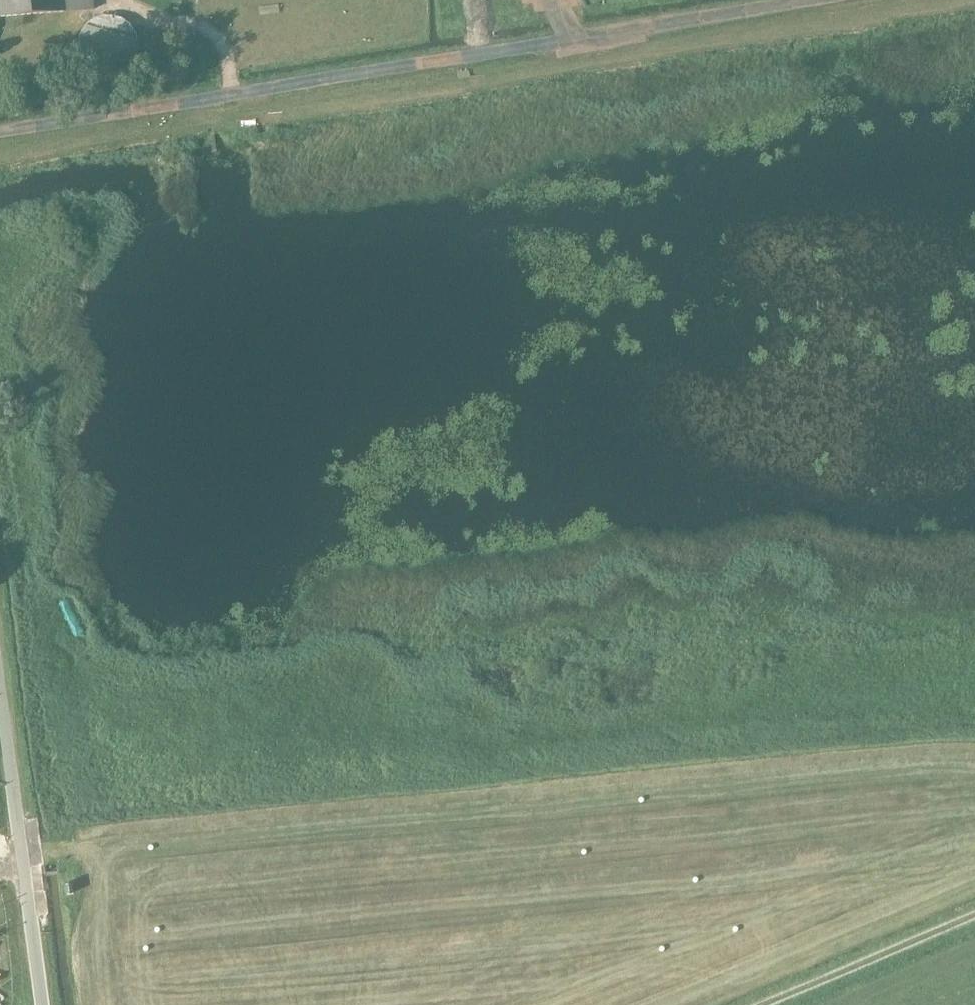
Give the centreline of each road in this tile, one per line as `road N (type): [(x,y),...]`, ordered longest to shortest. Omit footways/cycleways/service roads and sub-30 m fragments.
road 1 (track): [(0,132),(816,0)]
road 2 (unclassified): [(42,1004),(0,694)]

